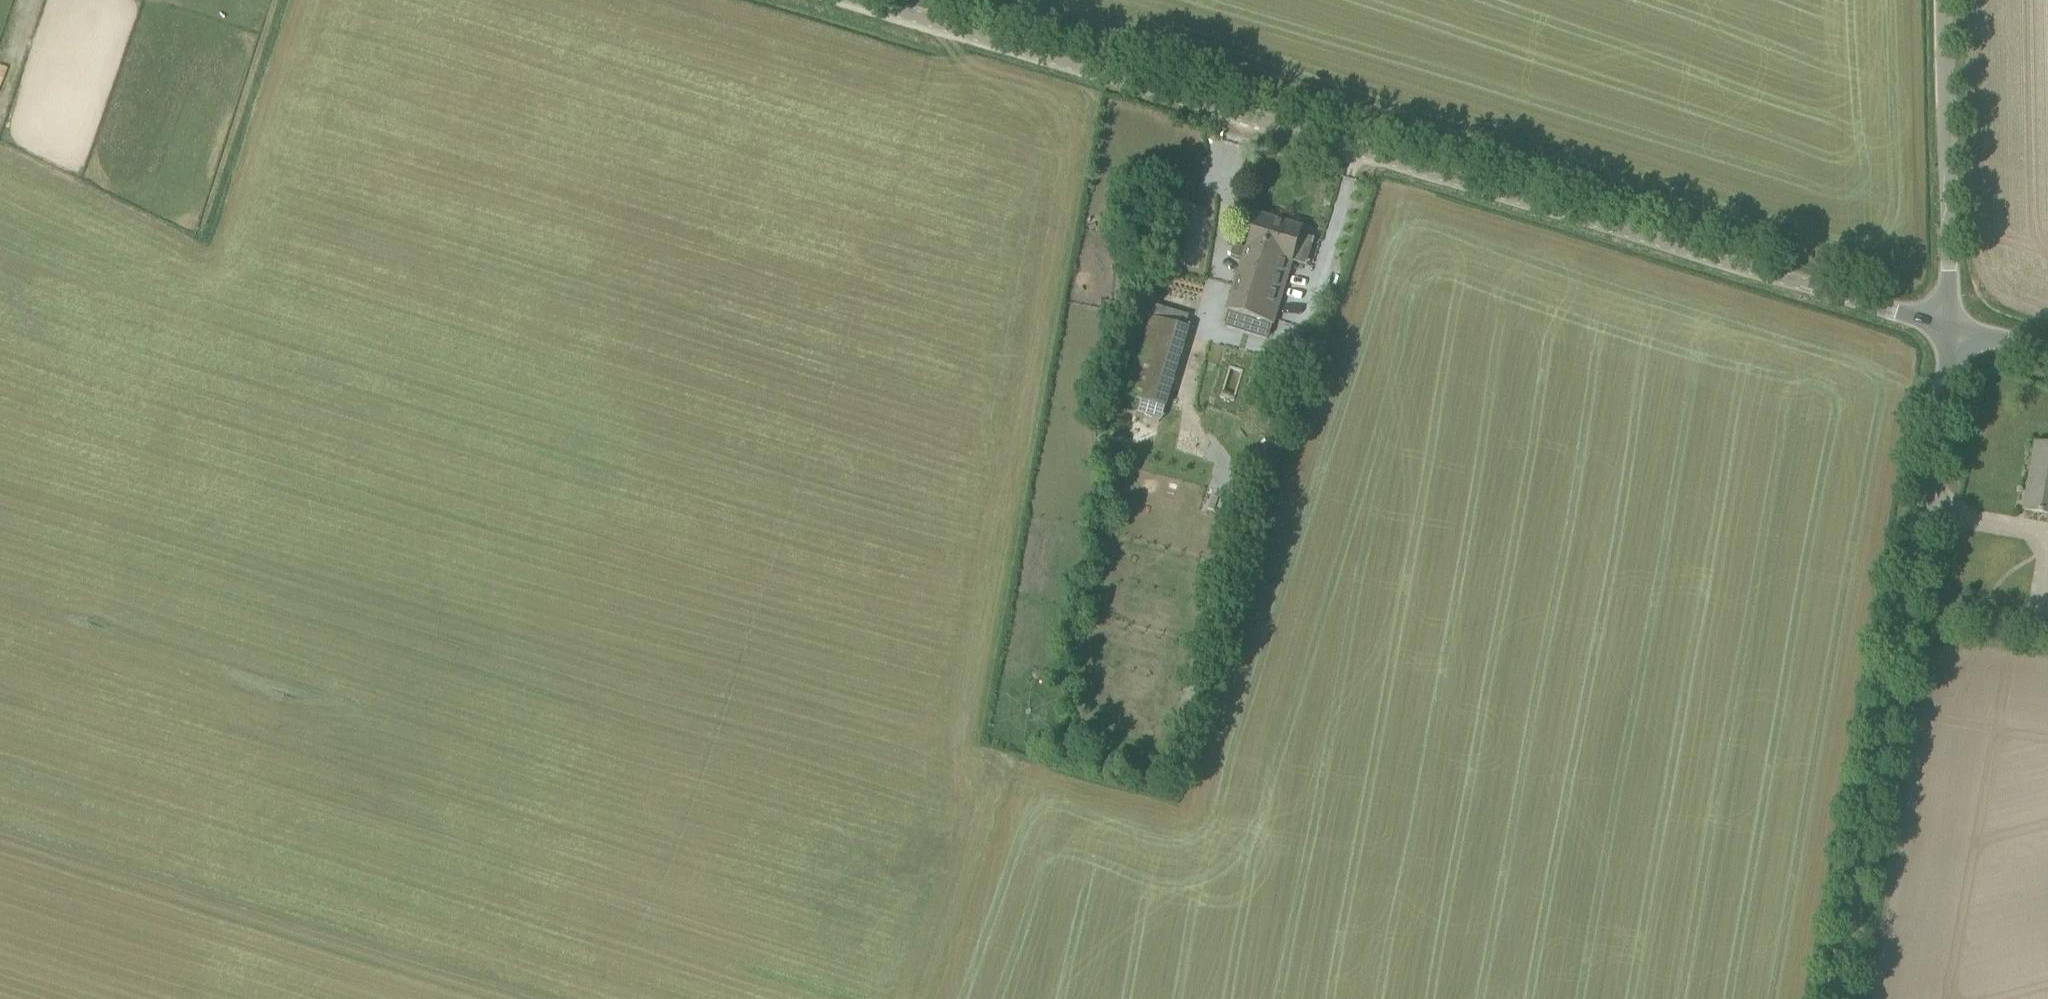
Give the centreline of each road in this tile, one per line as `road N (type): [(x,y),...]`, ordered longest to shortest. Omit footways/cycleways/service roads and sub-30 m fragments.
road 1 (unclassified): [(1942,308),(872,0)]
road 2 (unclassified): [(1822,998),(1942,308)]
road 3 (unclassified): [(1942,308),(1935,0)]

